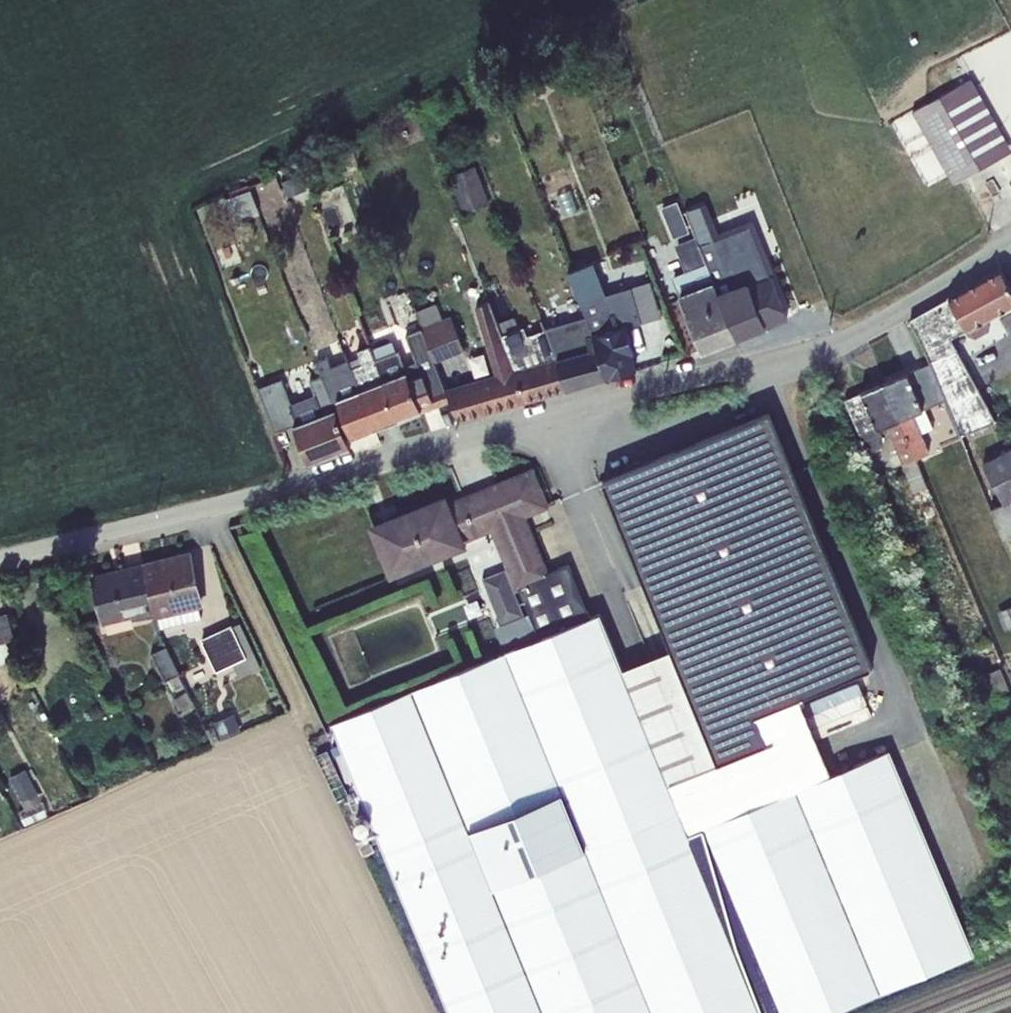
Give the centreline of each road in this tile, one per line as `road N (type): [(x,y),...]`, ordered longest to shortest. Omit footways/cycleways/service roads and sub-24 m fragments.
road 1 (residential): [(1010,241),(892,313),(781,359),(0,560)]

